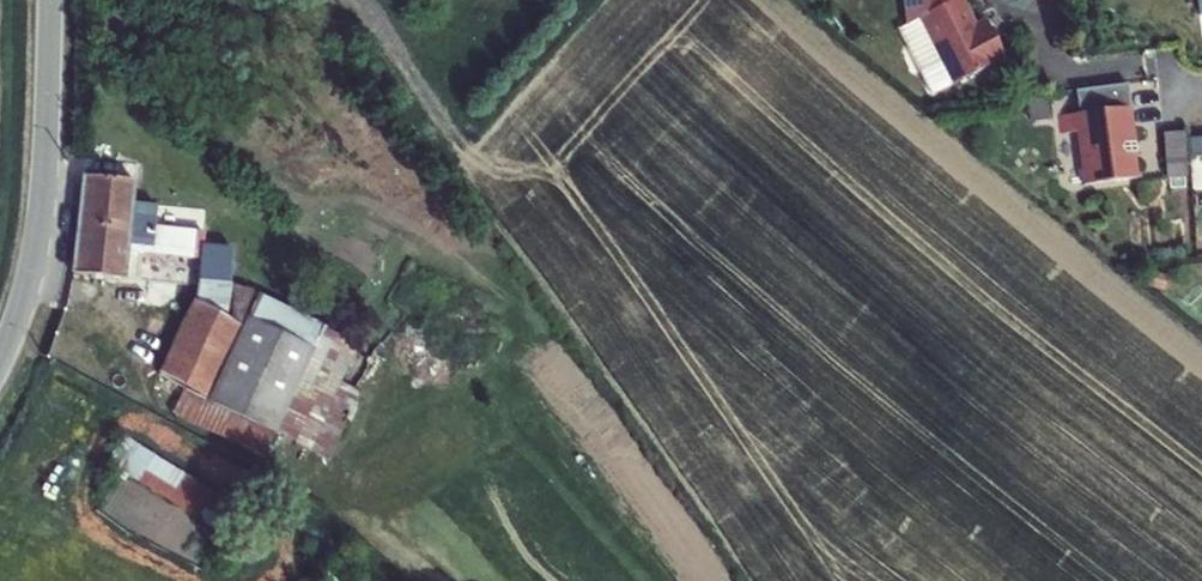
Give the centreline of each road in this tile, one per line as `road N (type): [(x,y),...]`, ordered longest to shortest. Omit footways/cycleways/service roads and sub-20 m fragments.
road 1 (residential): [(0,361),(24,304),(39,230),(49,0)]

